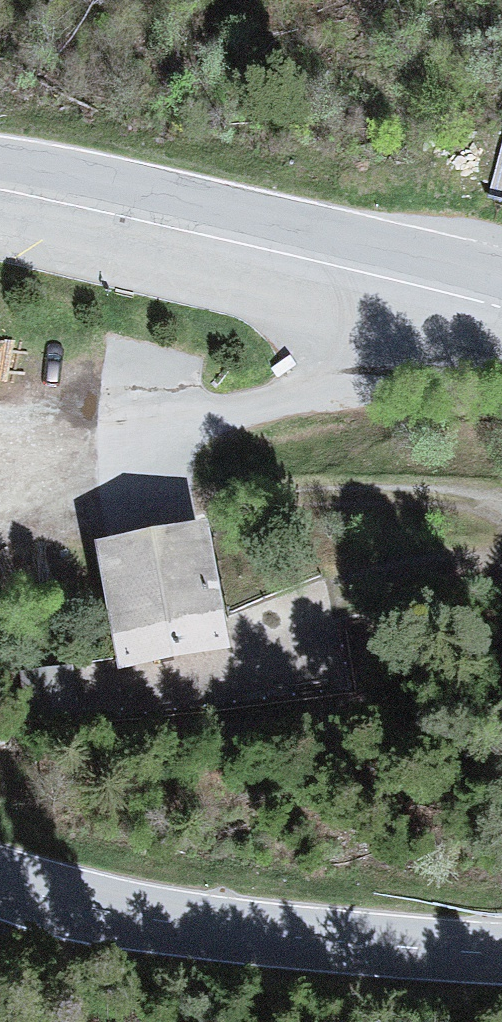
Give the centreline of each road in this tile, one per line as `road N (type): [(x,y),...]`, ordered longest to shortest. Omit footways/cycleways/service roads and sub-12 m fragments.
road 1 (tertiary): [(0,158),(501,279)]
road 2 (tertiary): [(501,952),(194,928),(0,880)]
road 3 (track): [(226,501),(410,491),(476,494),(501,509)]
road 4 (track): [(501,555),(360,588),(298,617),(279,635),(273,661)]

